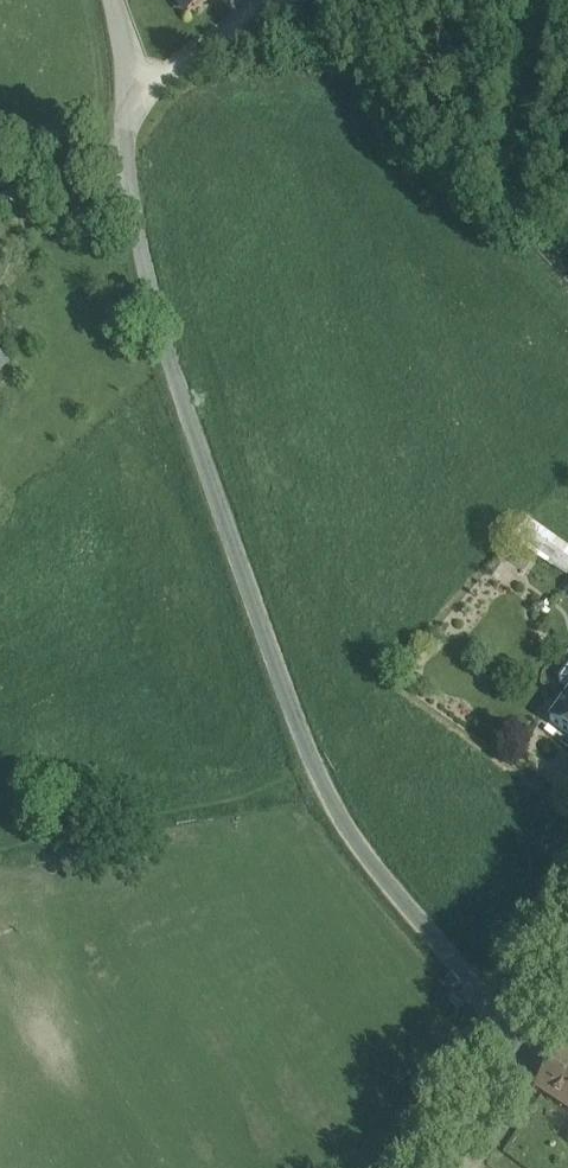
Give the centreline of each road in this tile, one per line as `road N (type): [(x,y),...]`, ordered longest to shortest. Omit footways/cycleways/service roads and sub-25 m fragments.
road 1 (residential): [(524,1040),(349,839),(310,765),(173,376),(125,208),(119,158),(134,99),(111,0)]
road 2 (tertiary): [(442,1167),(524,1040)]

